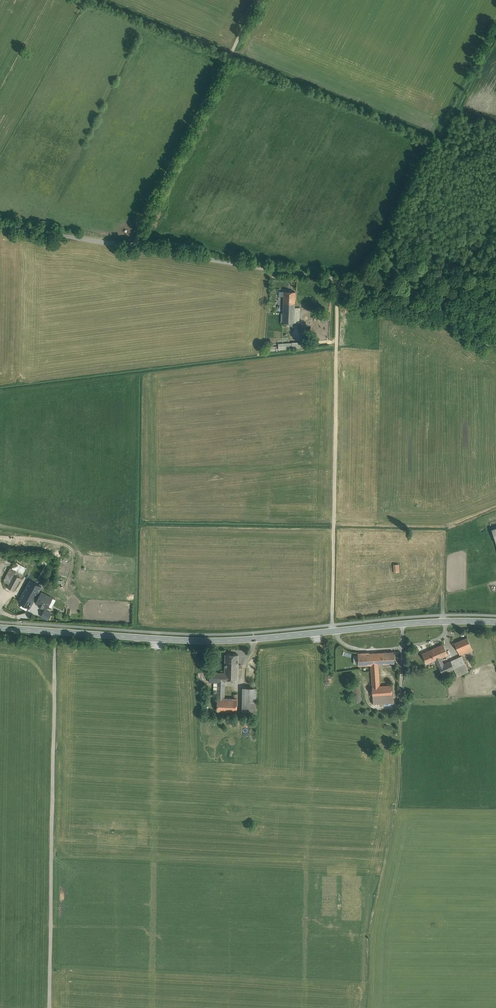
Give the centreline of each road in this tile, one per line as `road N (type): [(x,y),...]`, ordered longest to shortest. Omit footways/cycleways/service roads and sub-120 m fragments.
road 1 (unclassified): [(495,322),(367,284),(0,221)]
road 2 (tertiary): [(0,628),(221,640),(495,622)]
road 3 (track): [(56,626),(50,1007)]
road 4 (track): [(336,278),(334,631)]
road 5 (track): [(260,0),(128,246)]
road 6 (track): [(440,138),(230,56)]
road 7 (track): [(367,284),(440,138)]
road 8 (track): [(440,138),(495,29)]

